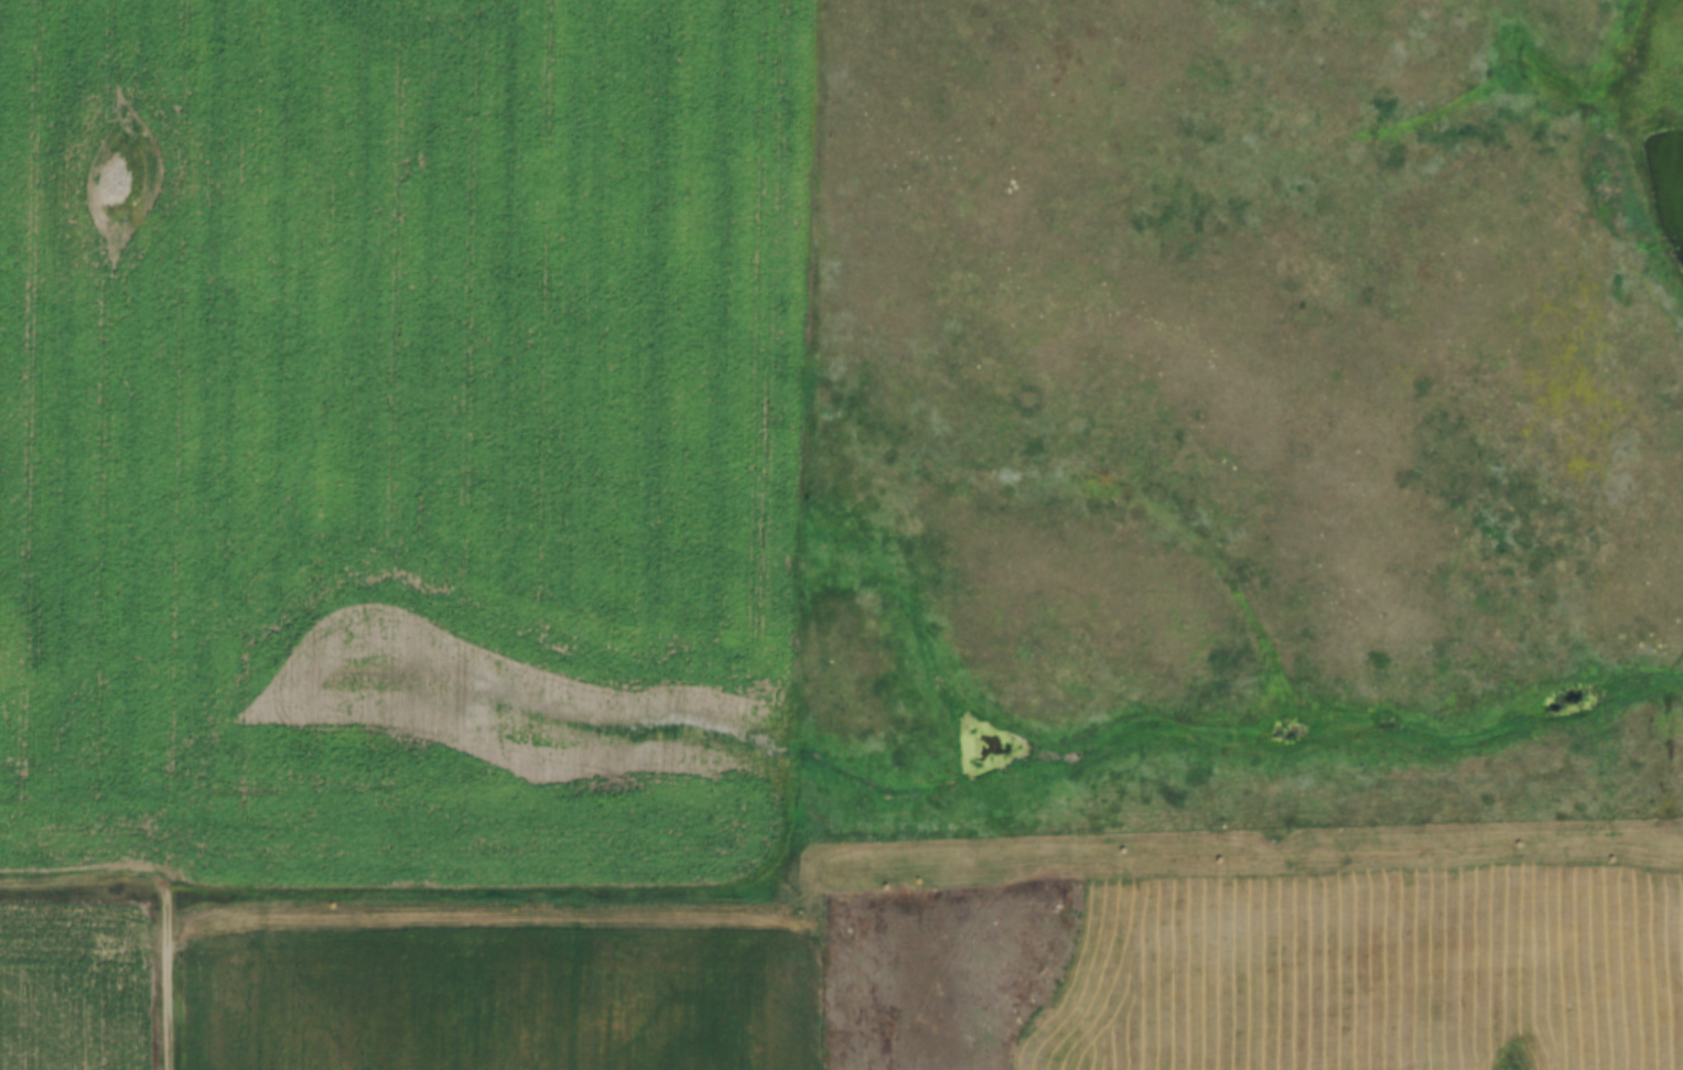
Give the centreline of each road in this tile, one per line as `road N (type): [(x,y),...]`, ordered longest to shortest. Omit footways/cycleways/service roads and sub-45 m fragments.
road 1 (track): [(0,883),(733,880),(763,861),(778,803),(811,0)]
road 2 (track): [(165,882),(168,1069)]

